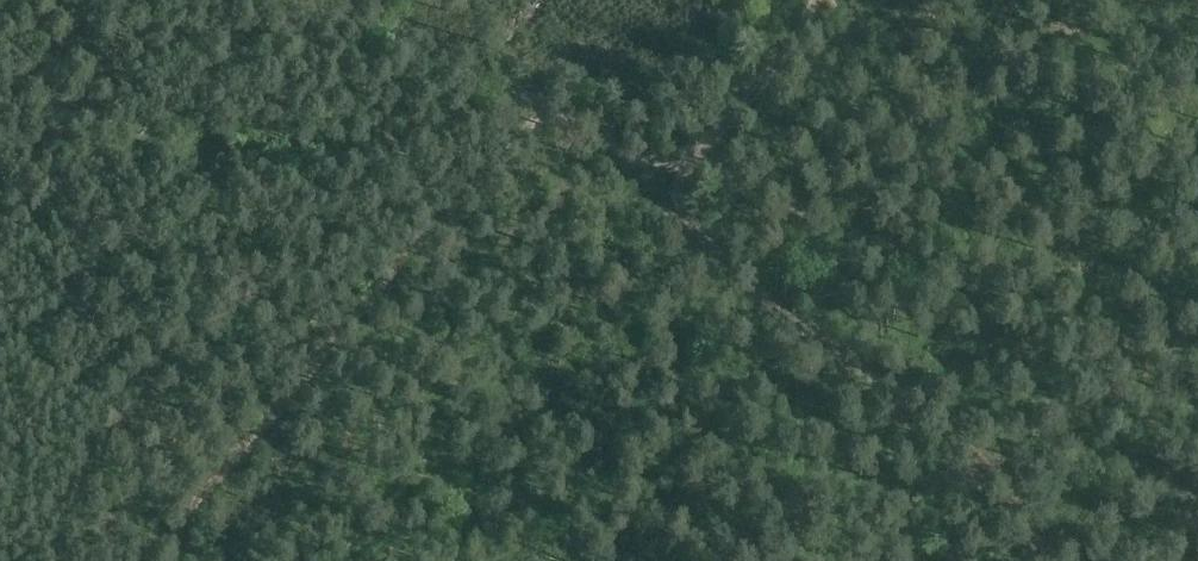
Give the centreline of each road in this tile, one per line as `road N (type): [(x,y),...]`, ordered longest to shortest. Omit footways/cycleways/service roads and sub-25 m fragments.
road 1 (track): [(550,108),(431,227),(145,560)]
road 2 (track): [(1050,560),(1005,488),(967,448),(793,321),(707,242),(669,194)]
road 3 (track): [(817,0),(757,91),(669,194)]
road 4 (track): [(550,108),(367,0)]
road 5 (track): [(669,194),(638,162),(550,108)]

